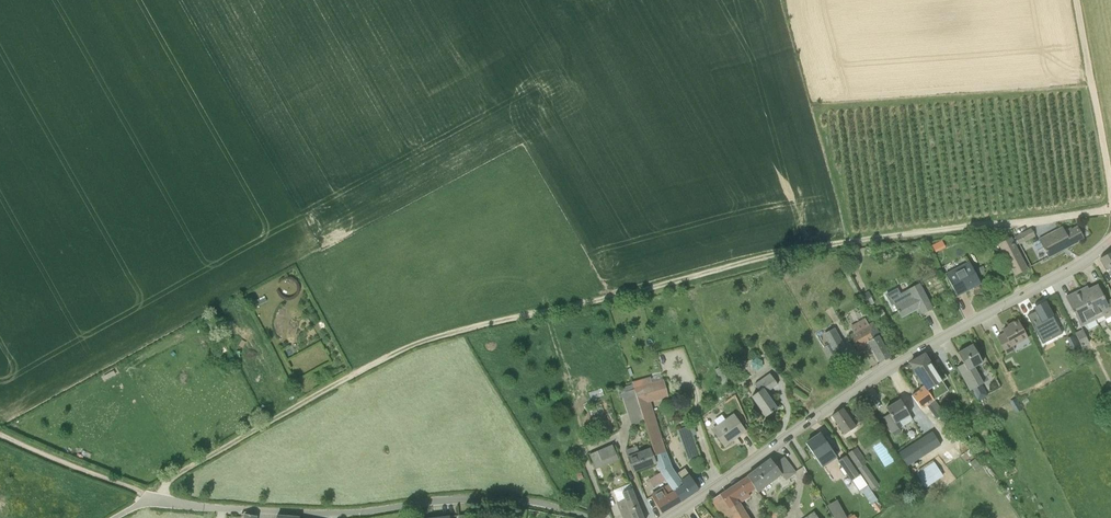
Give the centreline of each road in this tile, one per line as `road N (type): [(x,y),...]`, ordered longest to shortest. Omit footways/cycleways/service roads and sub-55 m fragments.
road 1 (track): [(156,498),(177,473),(422,341),(802,249),(1110,209)]
road 2 (tertiary): [(666,517),(894,365),(1110,239)]
road 3 (unclassified): [(595,517),(514,499),(339,513),(156,498)]
road 4 (track): [(1076,0),(1110,191)]
road 5 (track): [(156,498),(0,435)]

